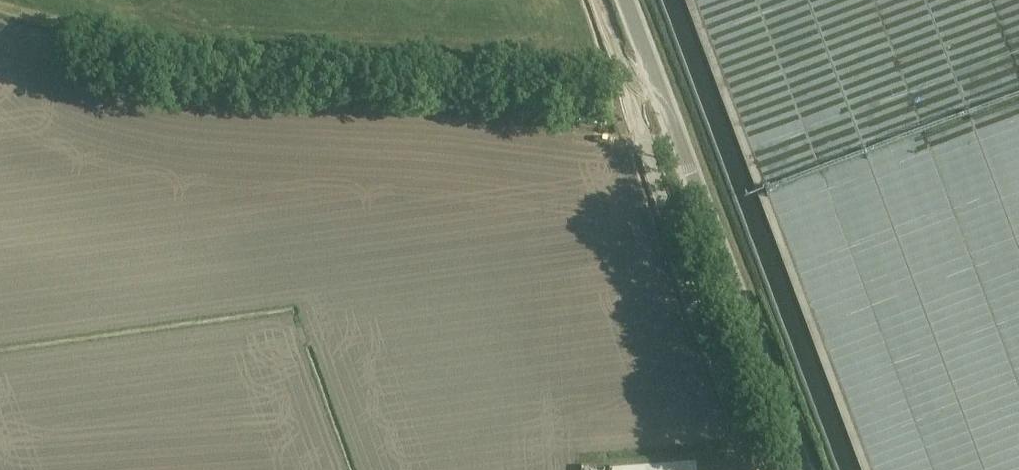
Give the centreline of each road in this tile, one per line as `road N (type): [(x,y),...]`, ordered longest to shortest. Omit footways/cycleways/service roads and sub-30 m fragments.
road 1 (unclassified): [(803,469),(626,0)]

